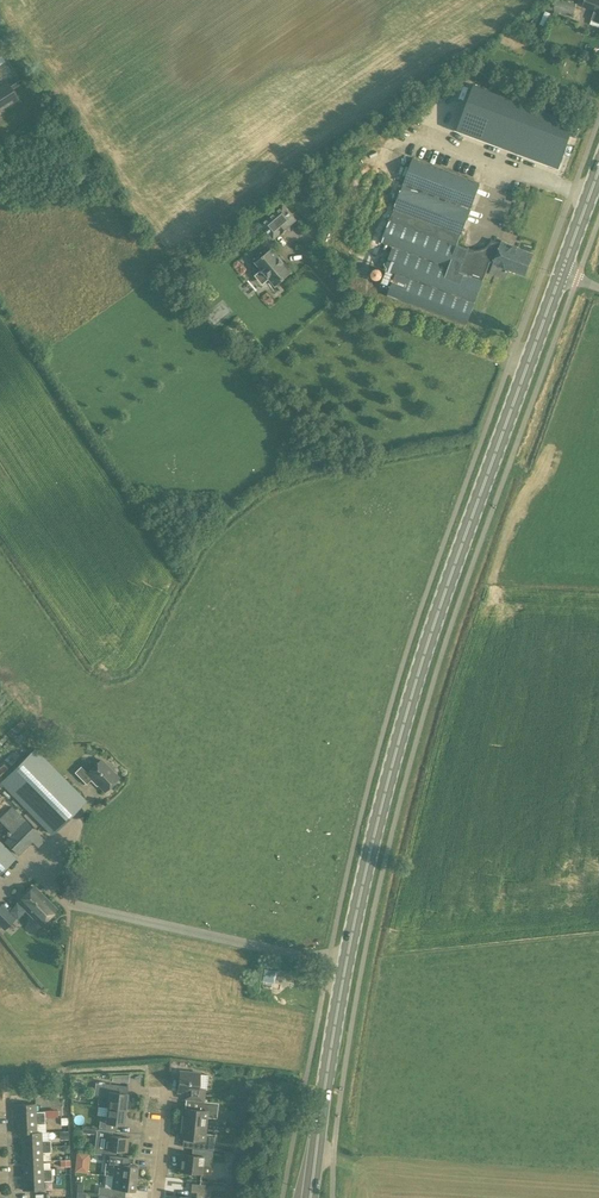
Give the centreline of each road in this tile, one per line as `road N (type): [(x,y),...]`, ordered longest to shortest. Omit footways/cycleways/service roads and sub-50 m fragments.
road 1 (primary): [(310,1197),(345,965),(396,751),(443,594),(561,274)]

